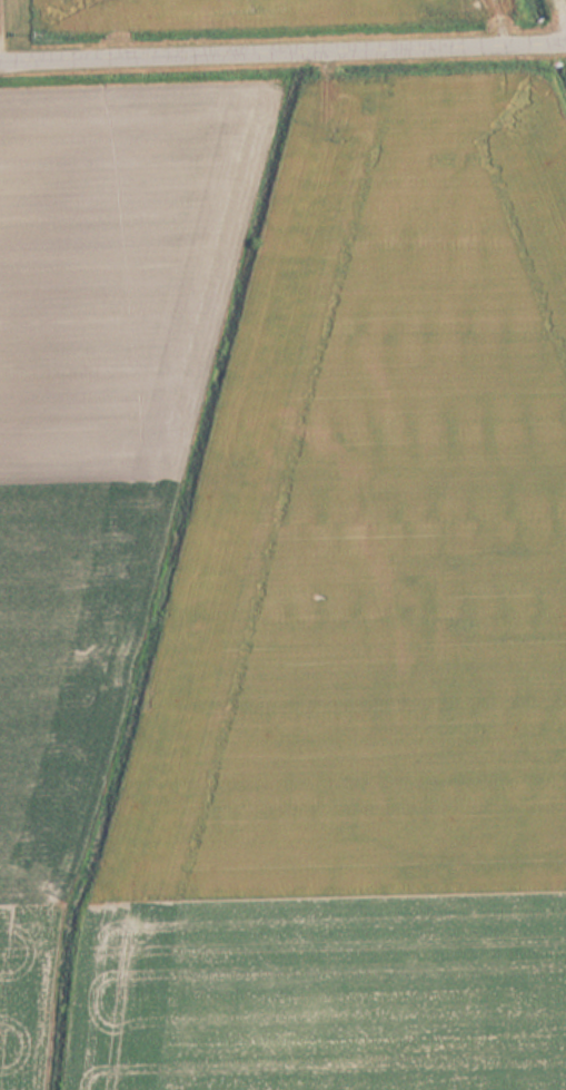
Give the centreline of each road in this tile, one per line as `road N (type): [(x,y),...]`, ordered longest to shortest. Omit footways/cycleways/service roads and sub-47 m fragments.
road 1 (secondary): [(0,61),(565,43)]

